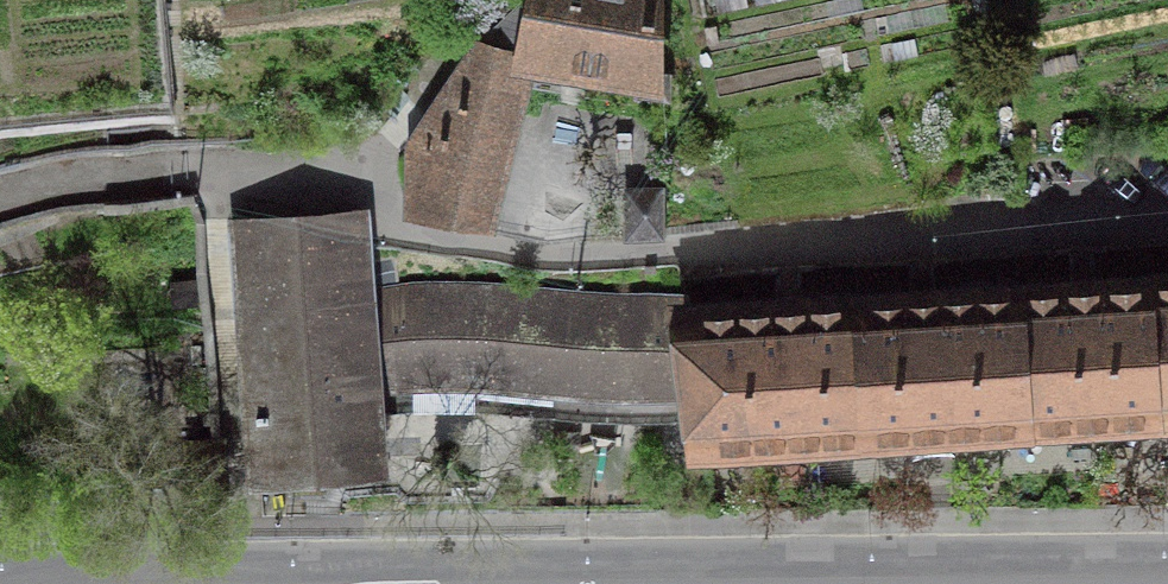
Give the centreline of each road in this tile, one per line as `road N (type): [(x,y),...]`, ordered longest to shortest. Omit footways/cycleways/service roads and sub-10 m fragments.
road 1 (residential): [(1167,574),(105,583)]
road 2 (residential): [(683,249),(1167,211)]

